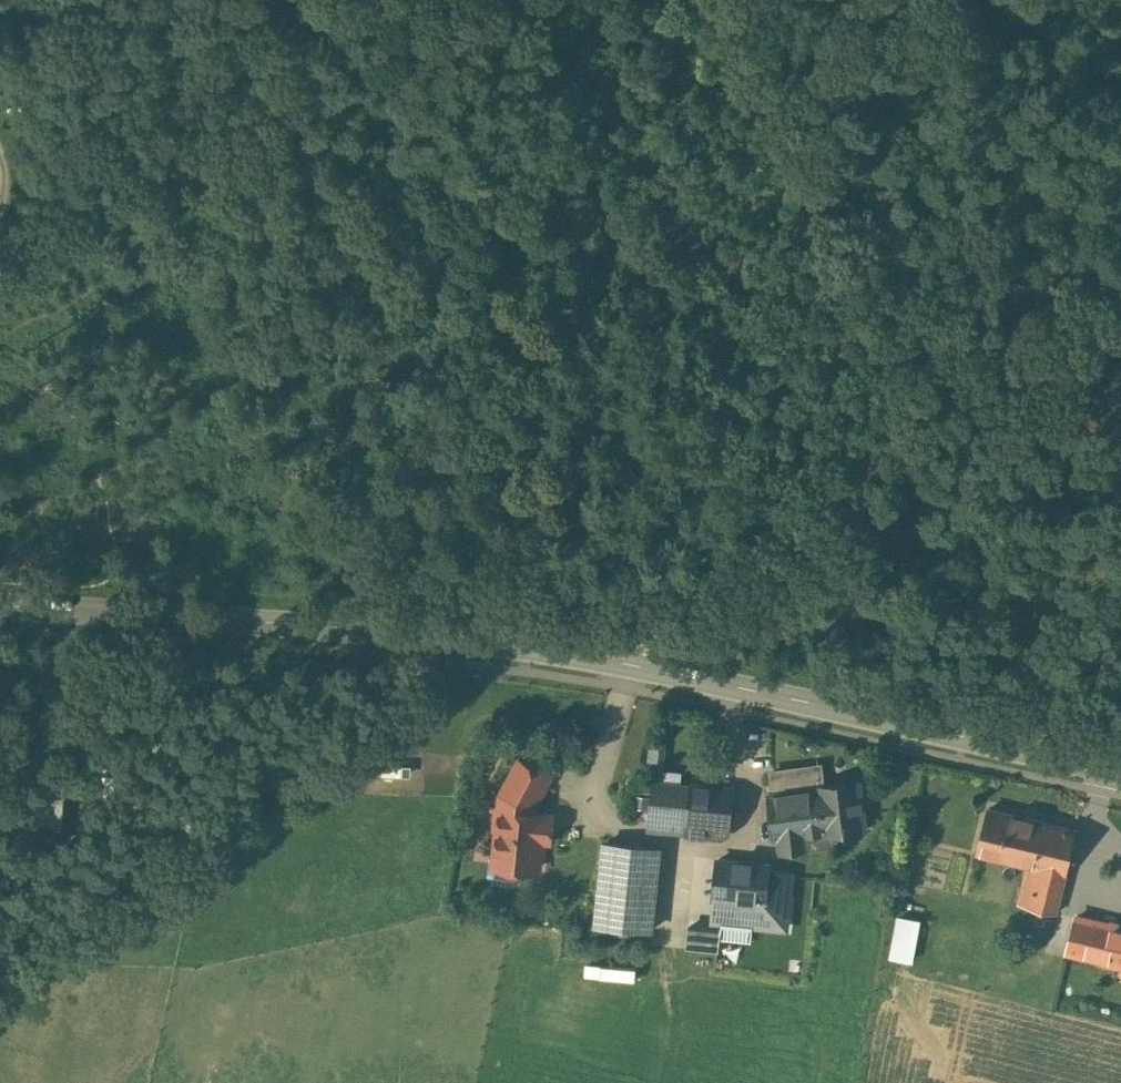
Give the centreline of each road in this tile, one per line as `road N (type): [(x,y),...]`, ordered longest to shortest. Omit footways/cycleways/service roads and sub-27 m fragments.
road 1 (tertiary): [(0,603),(514,644),(1120,772)]
road 2 (track): [(514,644),(519,453),(501,261),(457,150),(384,52),(325,0)]
road 3 (track): [(63,0),(90,94),(123,155),(126,194),(88,281),(0,328)]
road 4 (track): [(795,514),(1120,328)]
road 5 (track): [(0,957),(24,926),(61,914),(126,873),(148,839)]
road 6 (track): [(654,623),(684,579),(795,514)]

